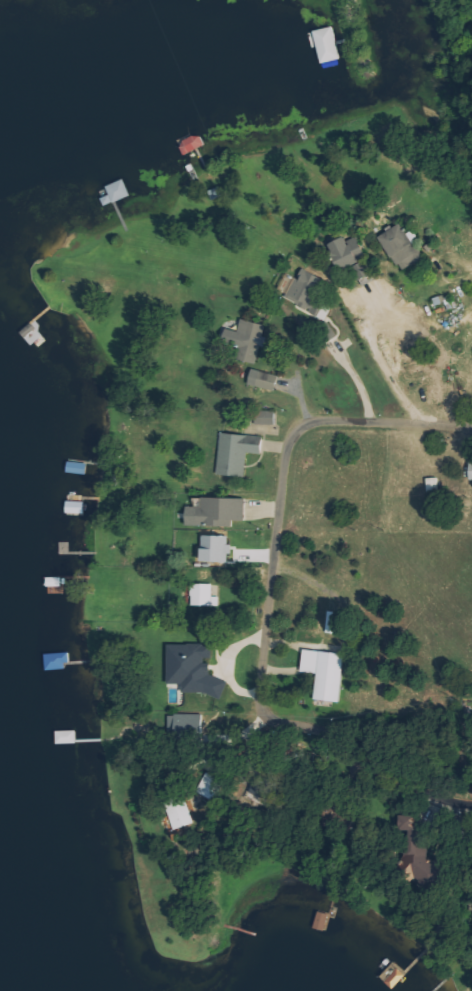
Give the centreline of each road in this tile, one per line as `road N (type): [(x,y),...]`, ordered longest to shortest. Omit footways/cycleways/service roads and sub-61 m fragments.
road 1 (residential): [(471,803),(429,799),(276,740),(258,697),(293,434),(325,420),(471,427)]

